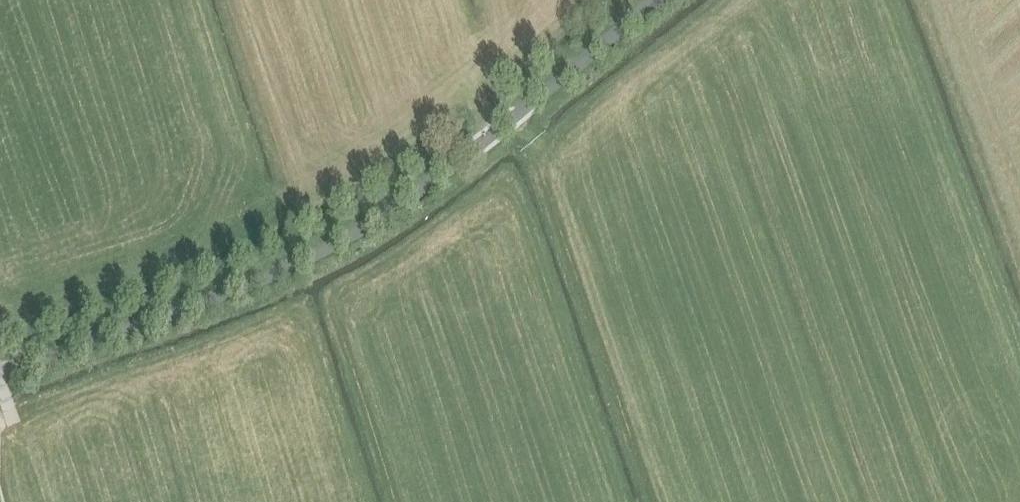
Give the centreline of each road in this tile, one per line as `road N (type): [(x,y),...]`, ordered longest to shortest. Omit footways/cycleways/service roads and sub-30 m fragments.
road 1 (unclassified): [(0,367),(302,253),(411,185),(641,0)]

